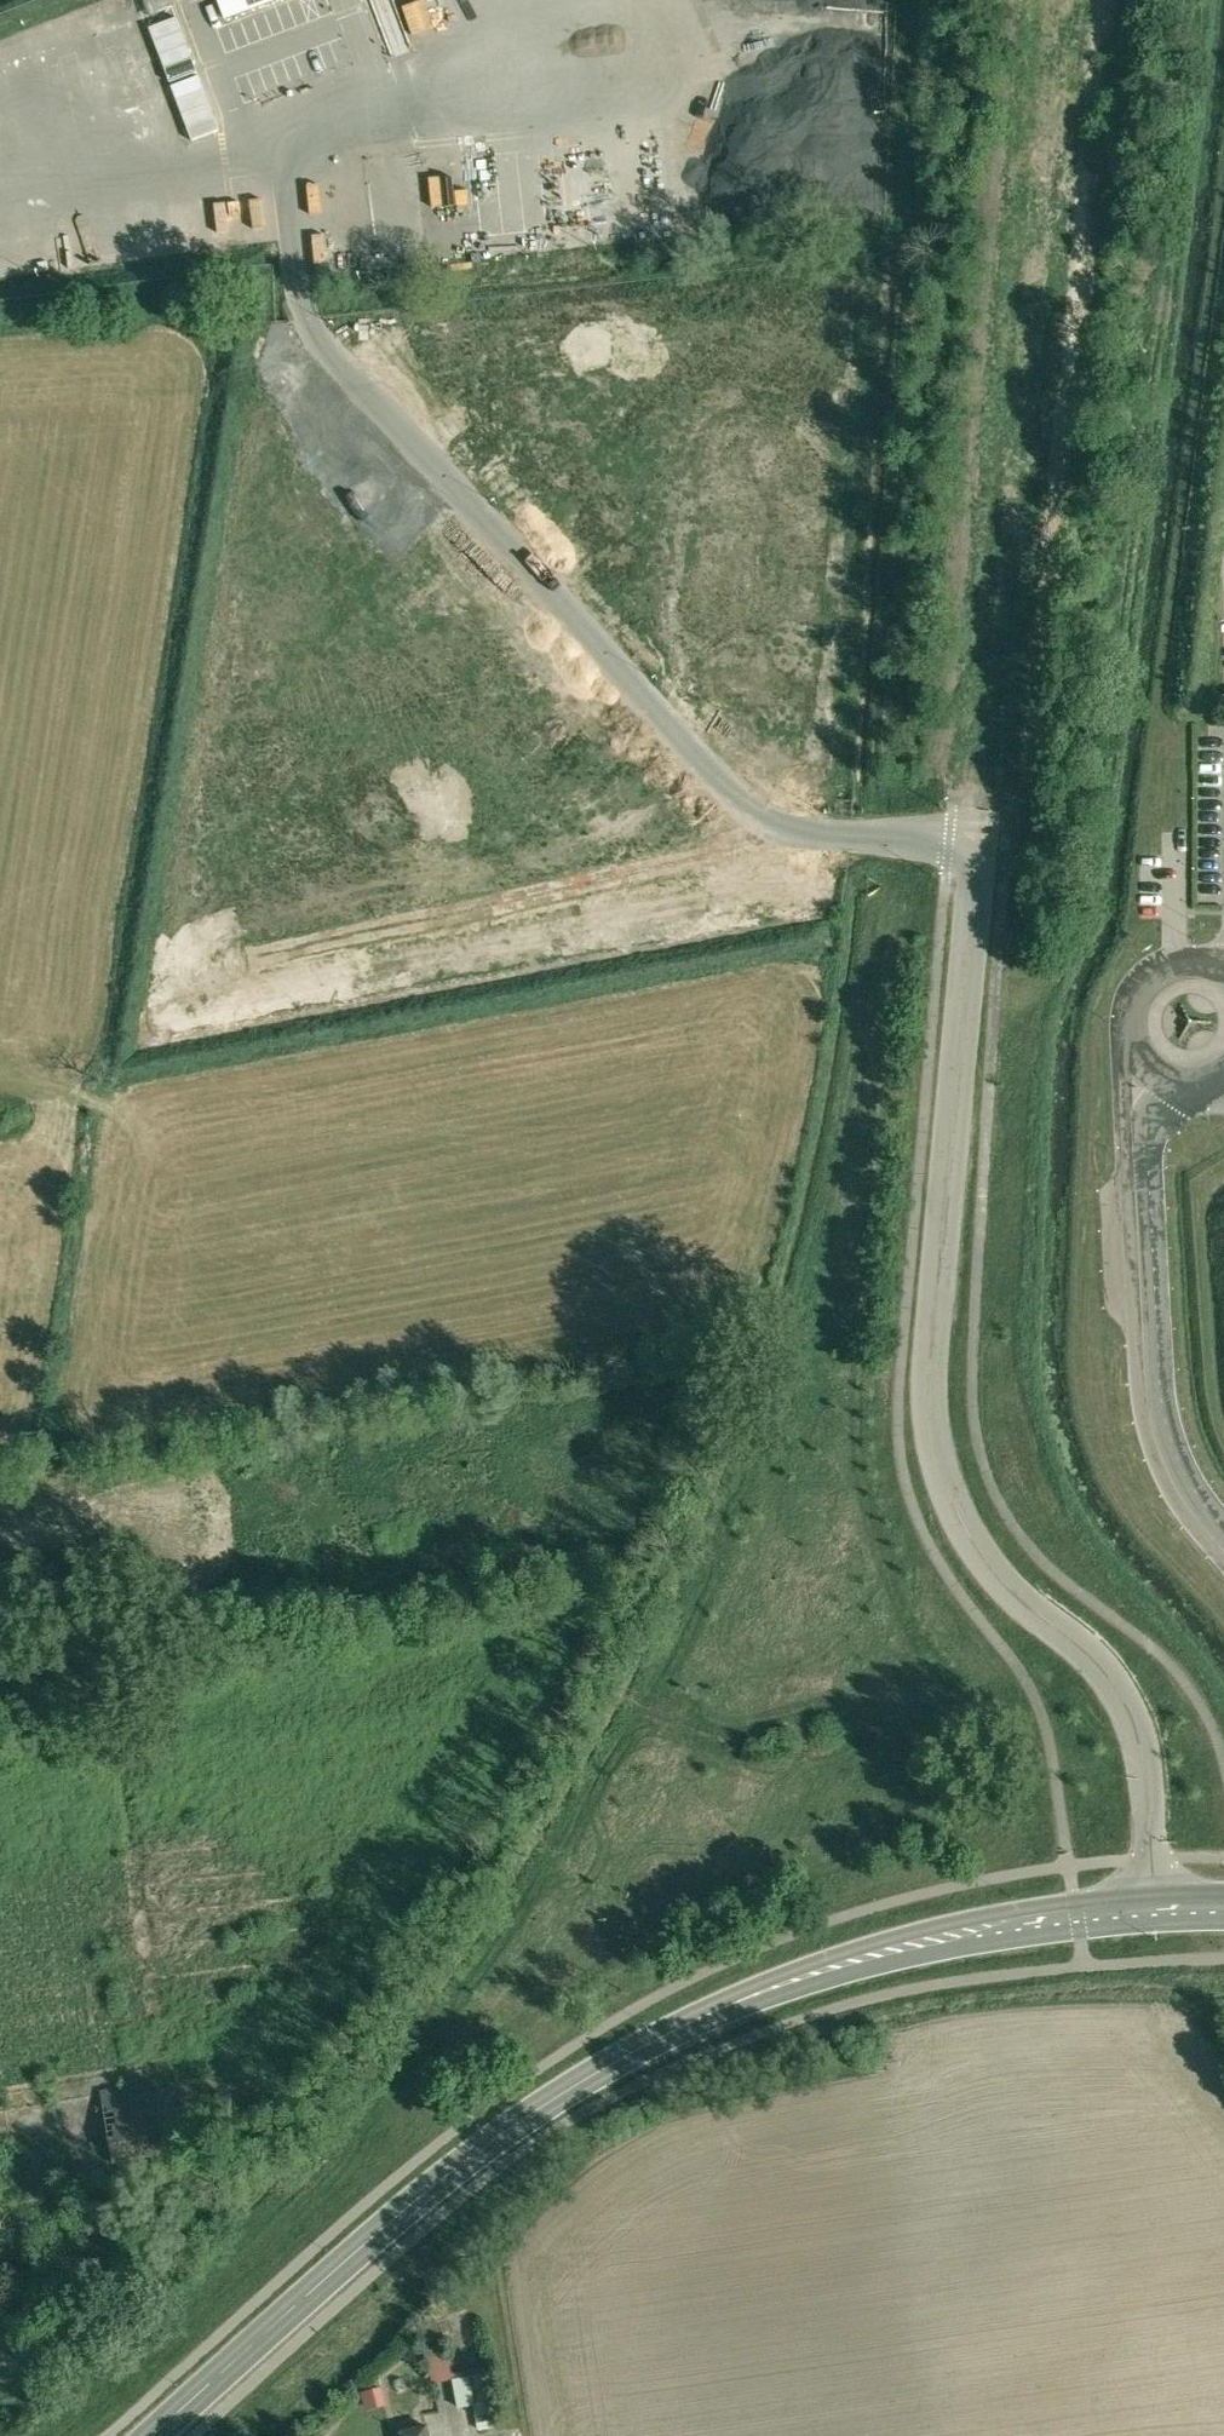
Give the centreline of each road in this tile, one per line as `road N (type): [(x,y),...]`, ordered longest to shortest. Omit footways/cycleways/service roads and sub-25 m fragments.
road 1 (secondary): [(156,2435),(439,2180),(565,2090),(654,2039),(764,1990),(870,1958),(1074,1919),(1223,1909)]

